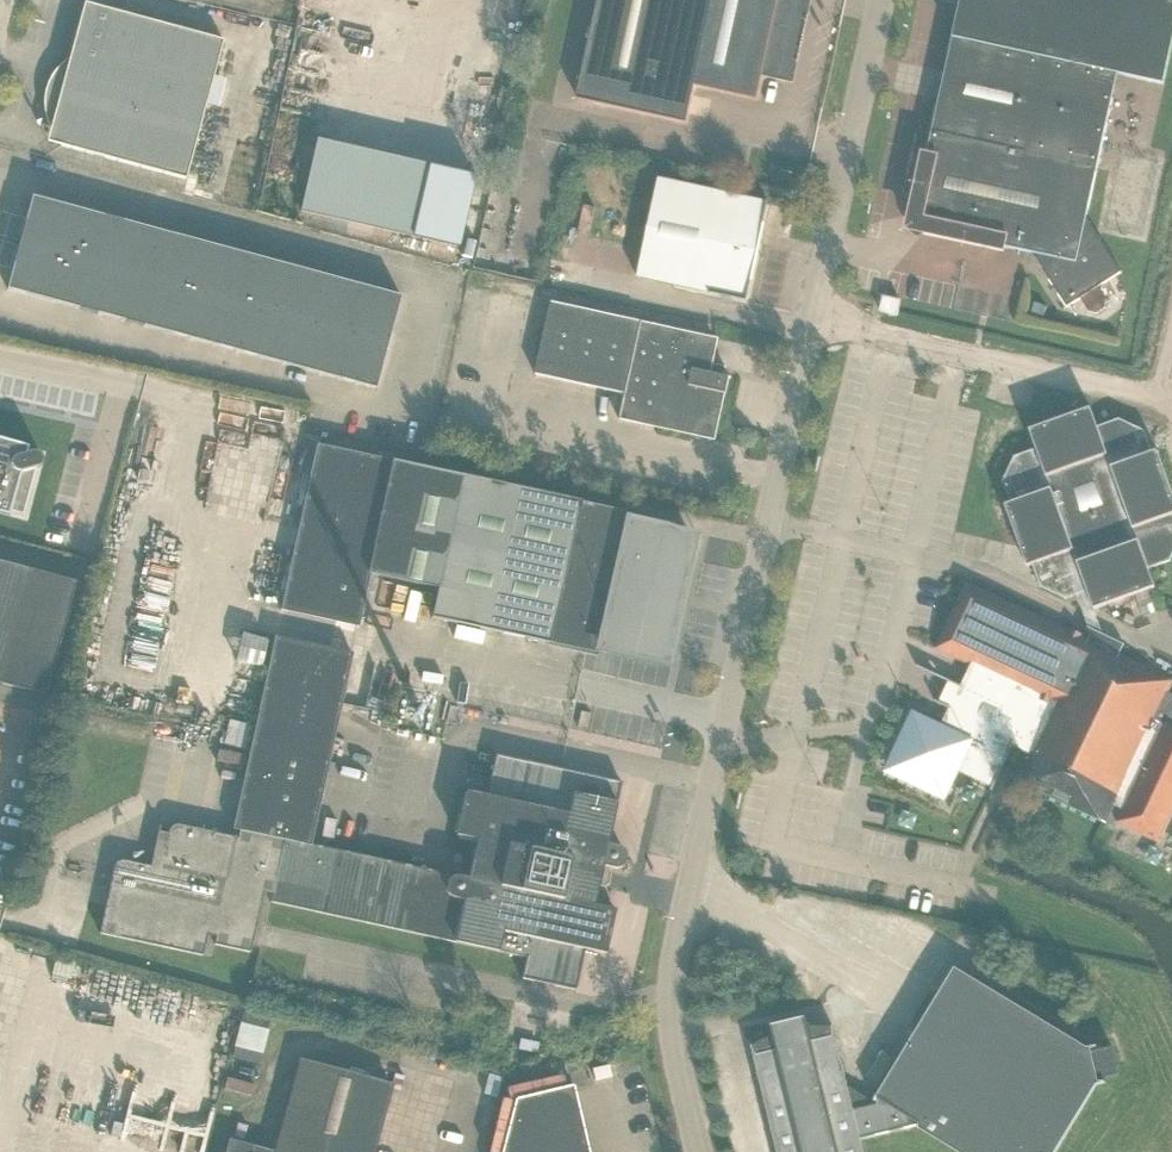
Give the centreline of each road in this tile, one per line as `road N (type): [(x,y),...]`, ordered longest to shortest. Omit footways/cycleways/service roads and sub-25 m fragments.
road 1 (unclassified): [(881,0),(672,964),(672,1035),(698,1151)]

